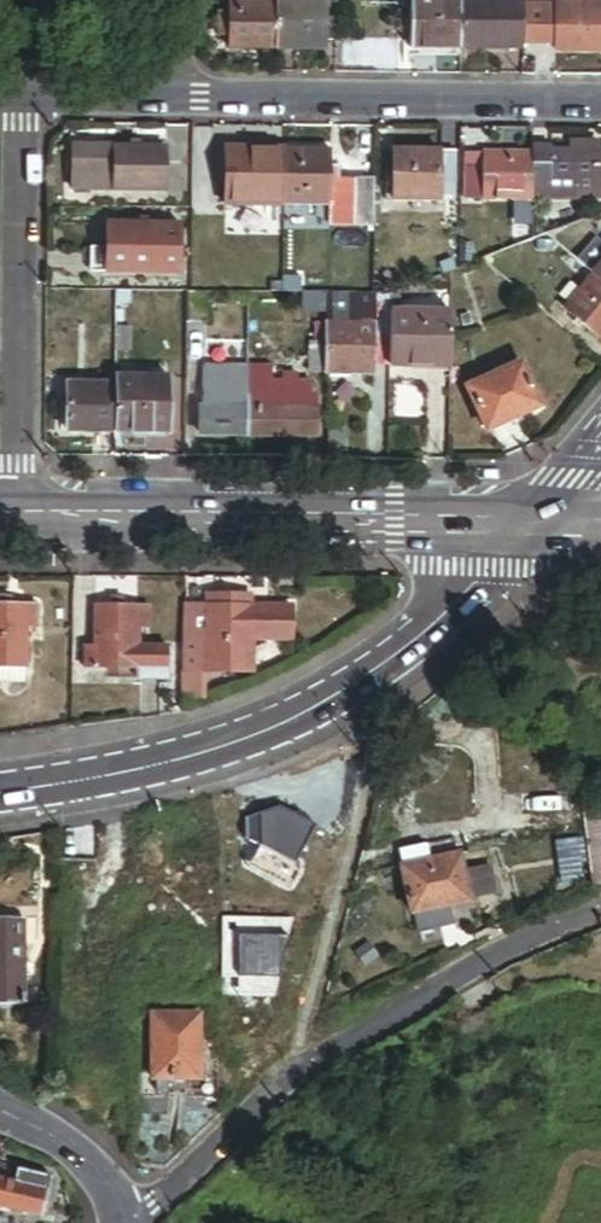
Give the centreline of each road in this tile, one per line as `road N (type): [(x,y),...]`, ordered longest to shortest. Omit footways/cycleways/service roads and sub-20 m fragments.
road 1 (tertiary): [(534,525),(392,669),(290,723),(178,763),(0,795)]
road 2 (unclassified): [(125,1215),(185,1178),(295,1067),(506,945),(587,913)]
road 3 (tertiary): [(534,525),(21,511)]
road 4 (residential): [(175,96),(600,100)]
road 5 (residential): [(18,94),(21,511)]
road 6 (residential): [(0,1108),(95,1160),(117,1188),(125,1215)]
road 7 (residential): [(18,94),(175,96)]

